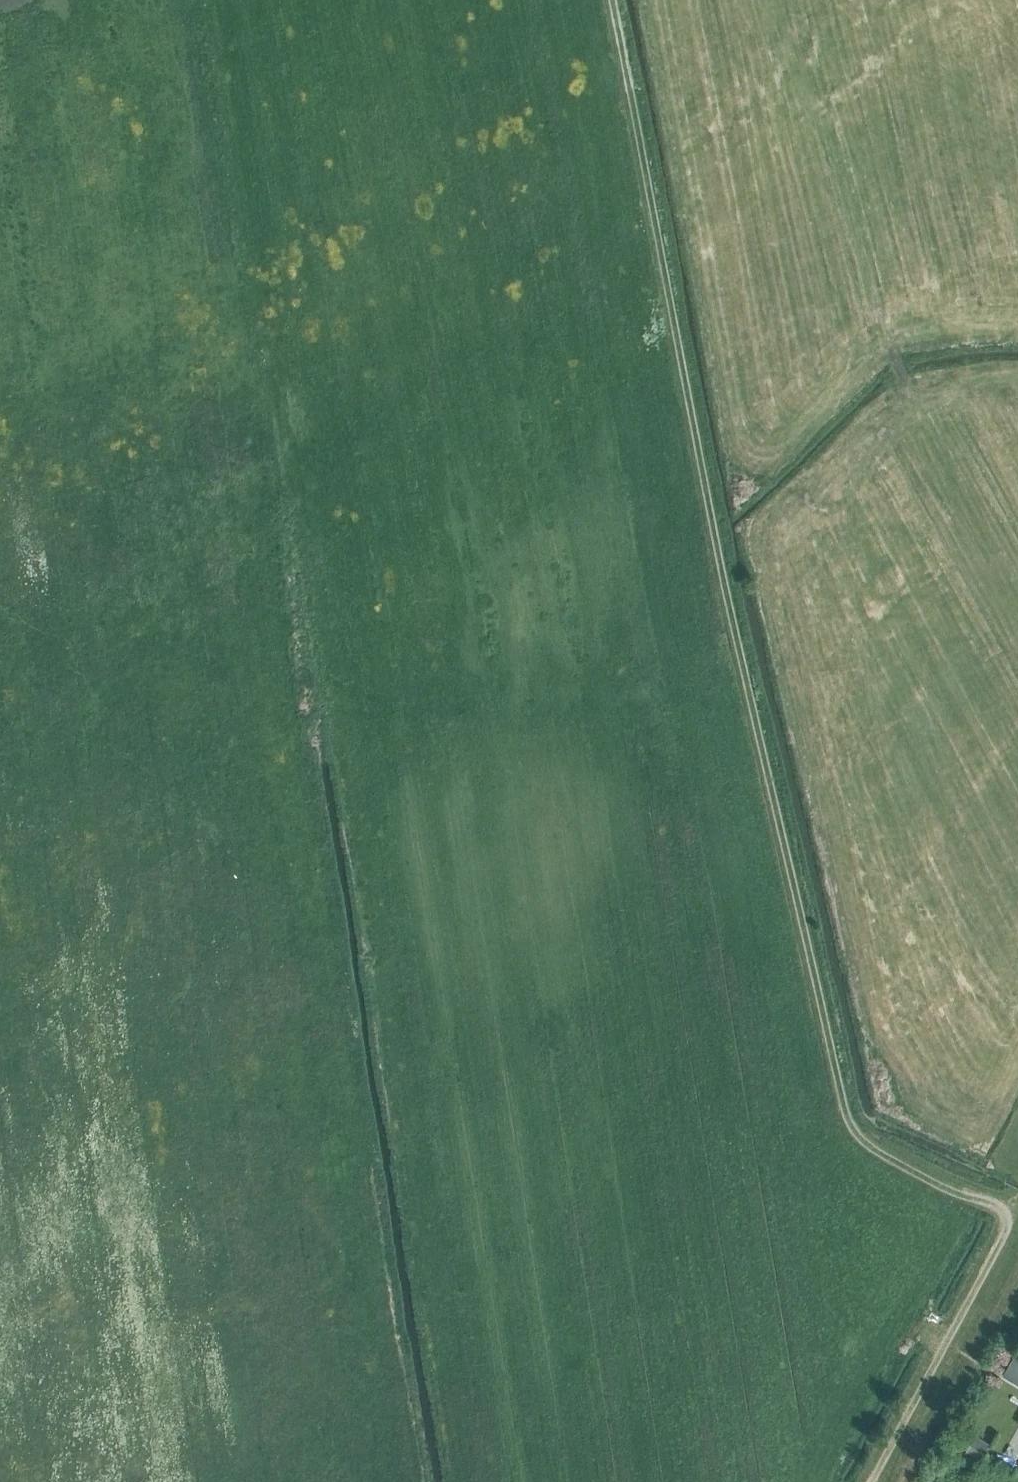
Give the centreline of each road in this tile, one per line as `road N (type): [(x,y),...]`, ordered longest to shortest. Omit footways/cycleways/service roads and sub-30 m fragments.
road 1 (track): [(613,0),(848,1115),(881,1155),(1016,1223)]
road 2 (track): [(1017,1219),(874,1481)]

